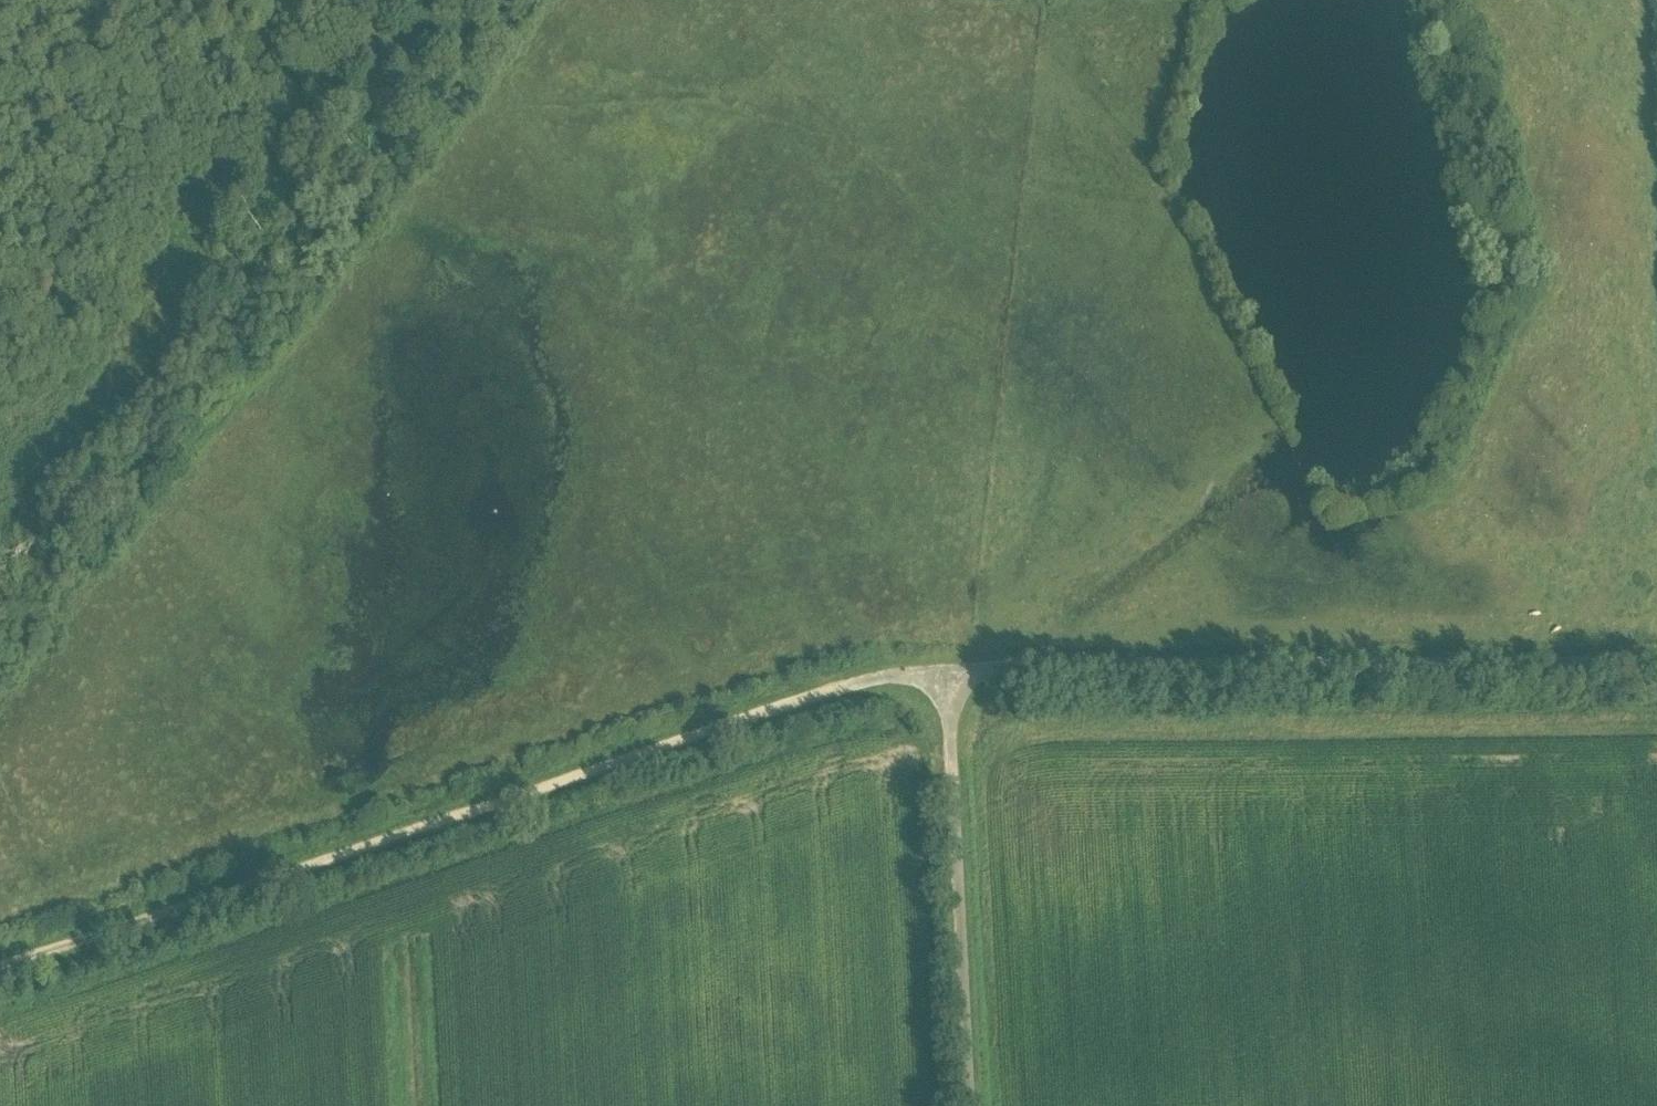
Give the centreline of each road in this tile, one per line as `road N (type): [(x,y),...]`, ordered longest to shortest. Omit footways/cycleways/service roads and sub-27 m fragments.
road 1 (unclassified): [(1656,662),(947,673),(970,1105)]
road 2 (track): [(947,673),(879,681),(0,968)]

